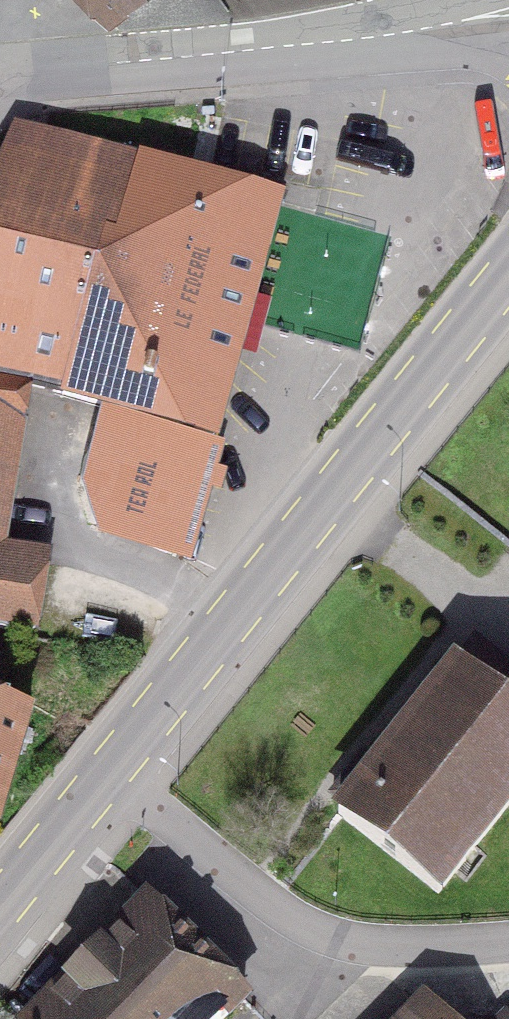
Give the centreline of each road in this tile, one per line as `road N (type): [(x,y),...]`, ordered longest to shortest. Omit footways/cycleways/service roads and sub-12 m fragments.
road 1 (primary): [(508,273),(109,771)]
road 2 (unclassified): [(109,771),(271,906),(339,940),(508,940)]
road 3 (residential): [(436,25),(0,73)]
road 4 (primary): [(109,771),(0,908)]

